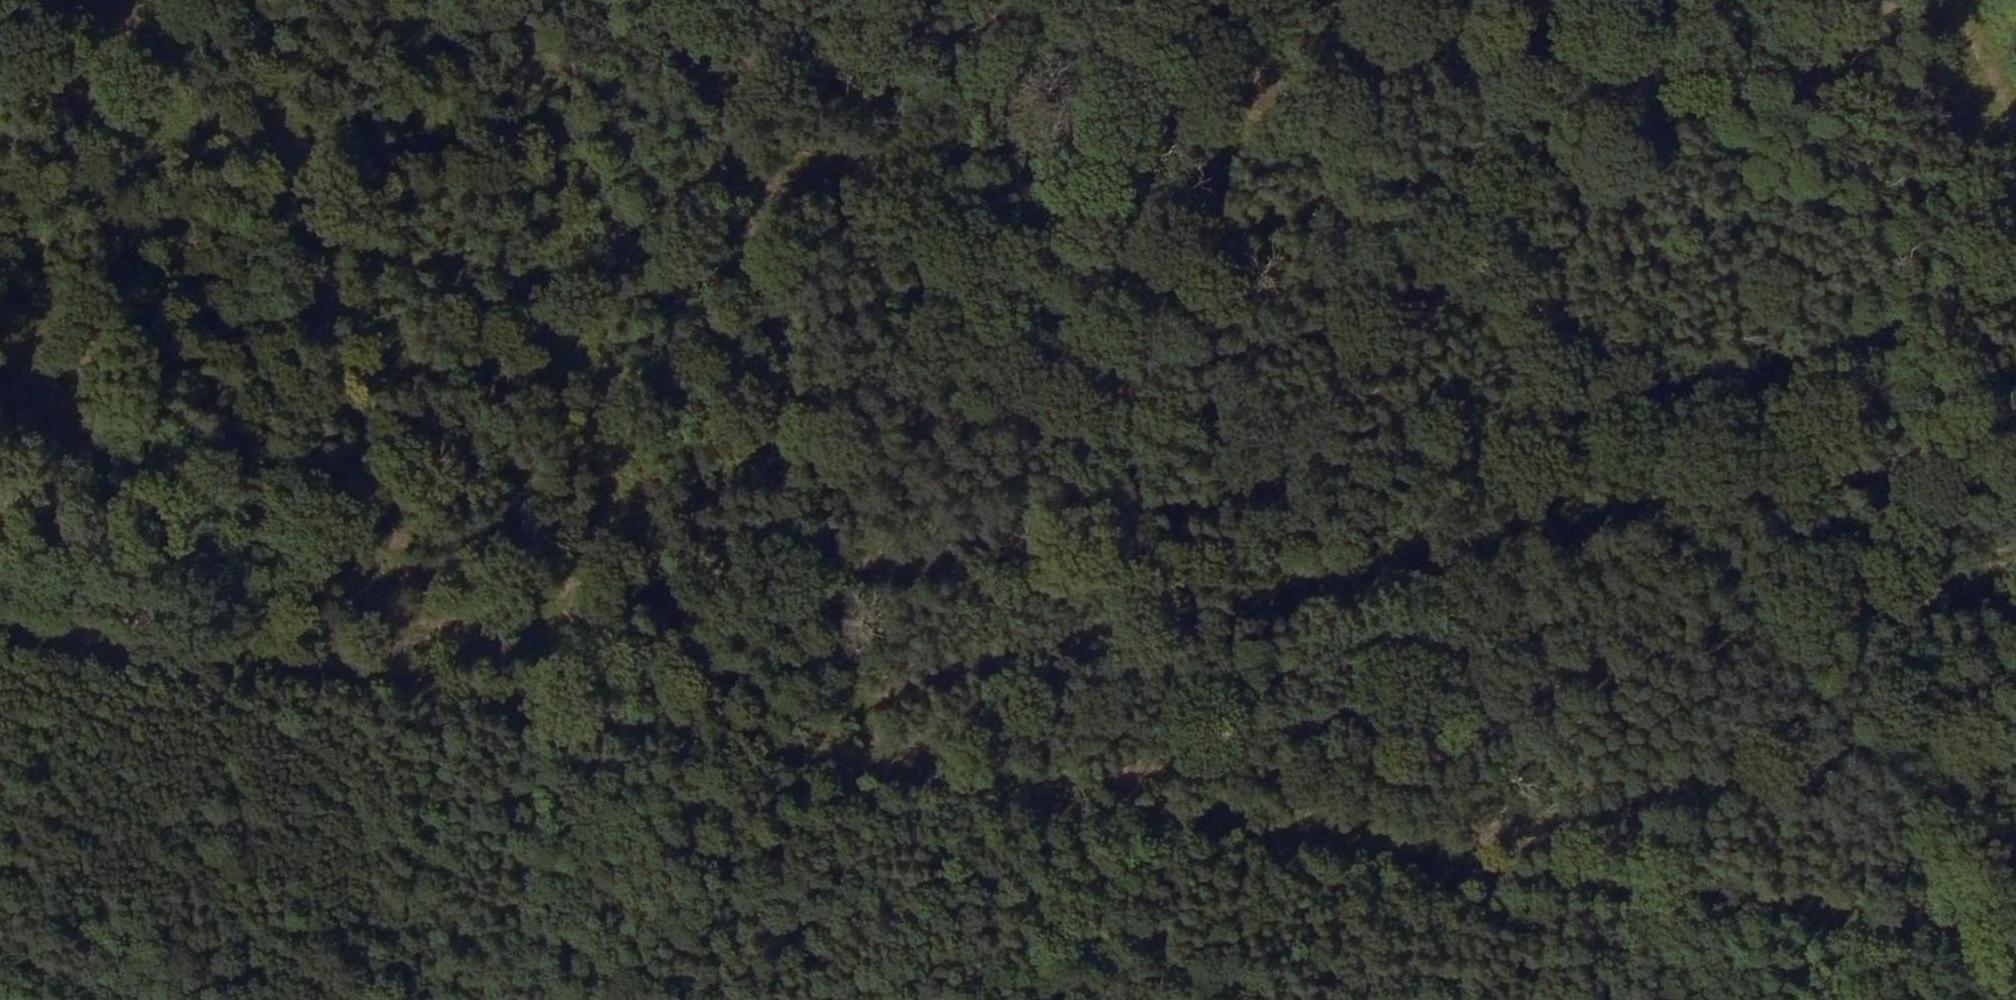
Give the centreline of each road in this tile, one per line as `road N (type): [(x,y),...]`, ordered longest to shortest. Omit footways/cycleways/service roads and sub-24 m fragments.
road 1 (track): [(2015,954),(0,622)]
road 2 (track): [(2015,109),(1961,0)]

